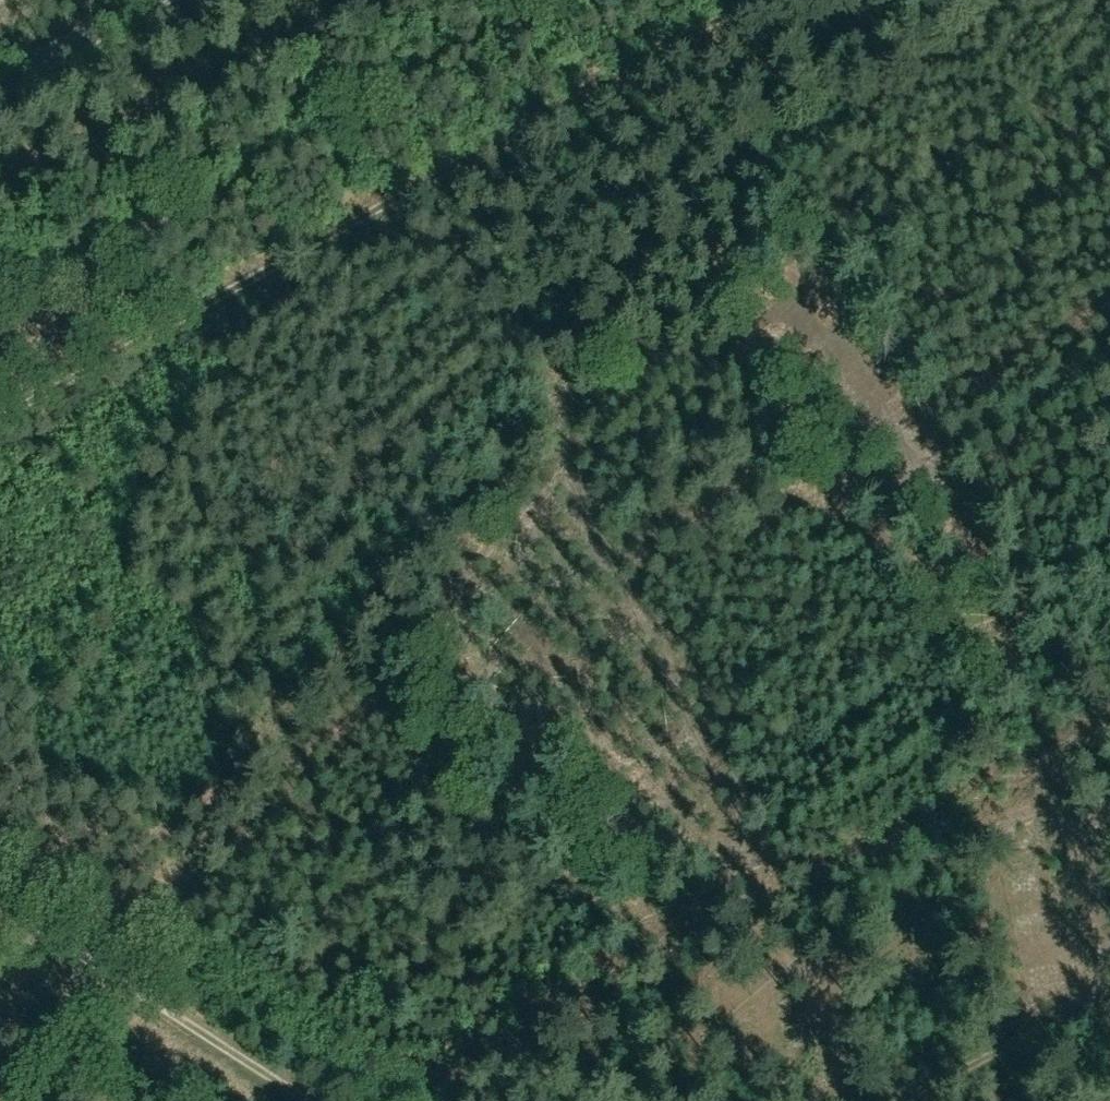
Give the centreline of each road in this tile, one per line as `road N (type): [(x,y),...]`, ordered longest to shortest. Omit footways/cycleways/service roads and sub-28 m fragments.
road 1 (track): [(750,0),(0,411)]
road 2 (track): [(307,1100),(0,905)]
road 3 (track): [(920,1100),(1022,1040),(1109,1003)]
road 4 (tertiary): [(0,85),(154,0)]

